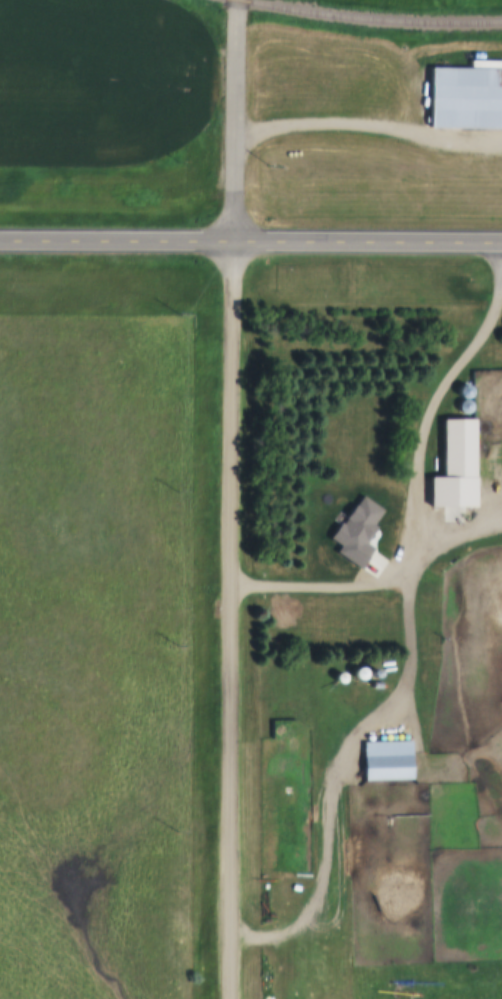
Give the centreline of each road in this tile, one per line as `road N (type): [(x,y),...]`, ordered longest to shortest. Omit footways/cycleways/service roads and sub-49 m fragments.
road 1 (residential): [(231,998),(234,245)]
road 2 (primary): [(0,244),(501,246)]
road 3 (residential): [(234,245),(240,0)]

